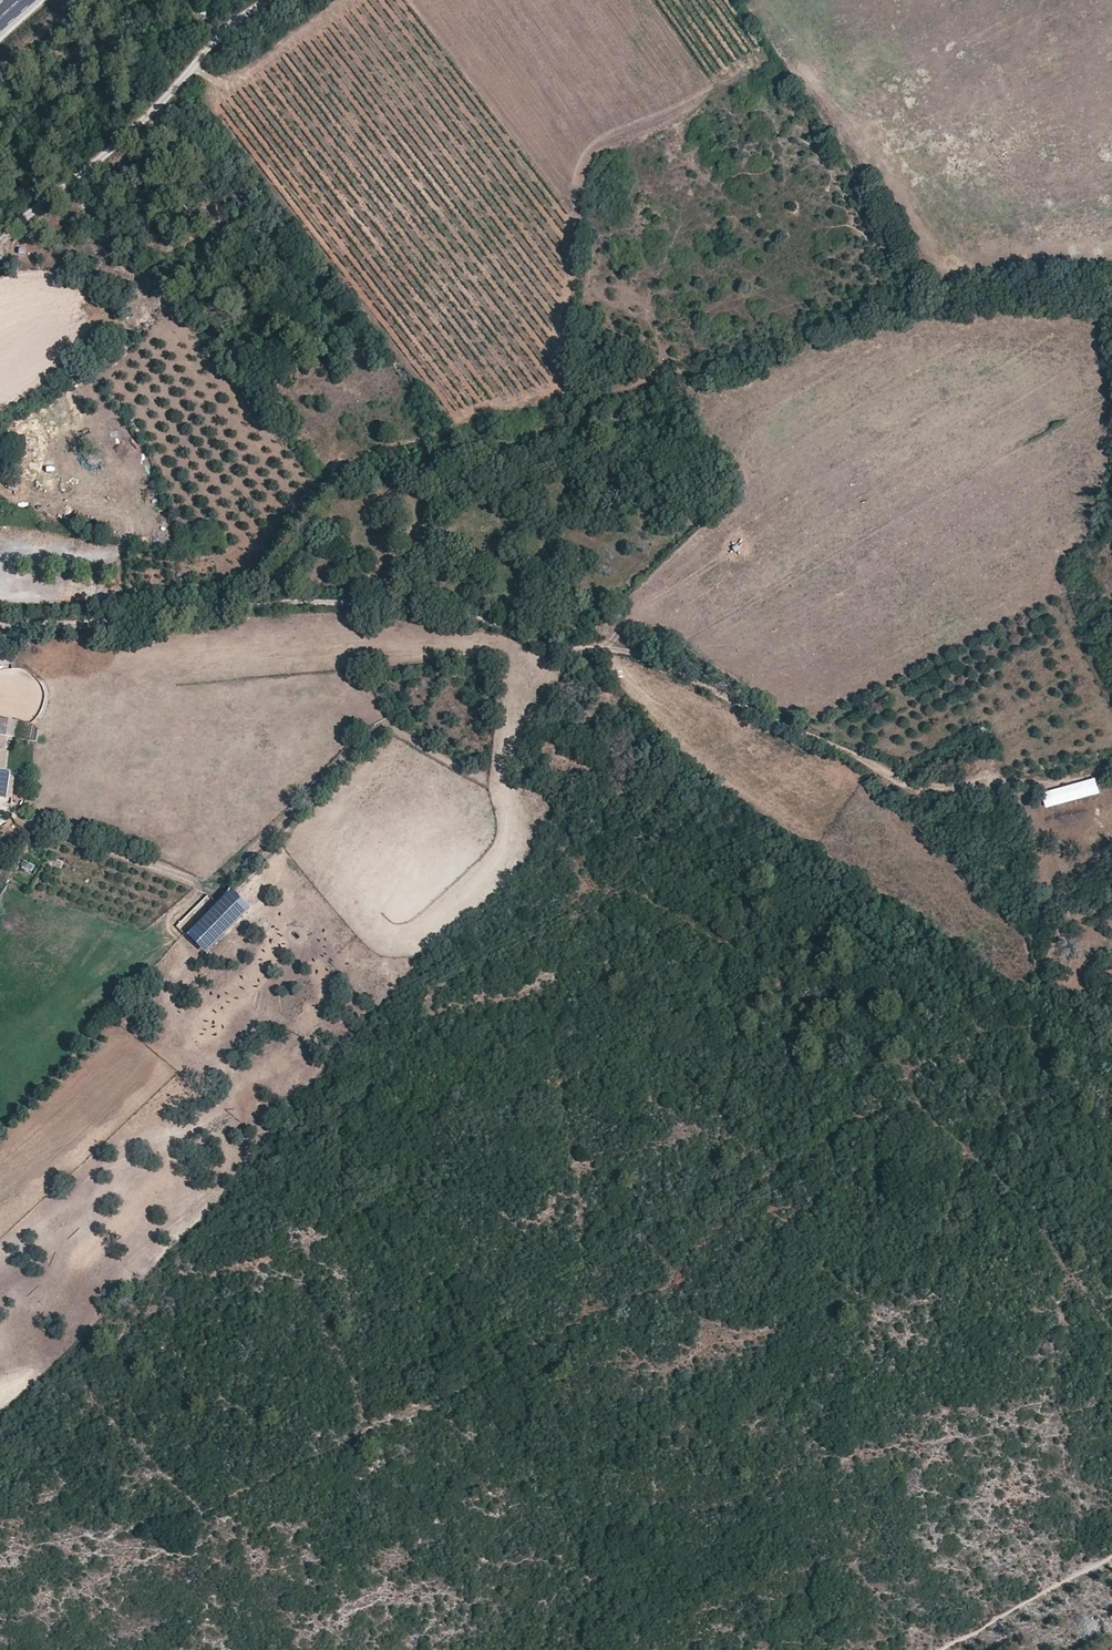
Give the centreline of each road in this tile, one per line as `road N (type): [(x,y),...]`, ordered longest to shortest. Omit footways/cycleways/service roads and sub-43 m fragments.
road 1 (track): [(0,626),(106,627),(221,601),(420,594),(545,644),(605,644),(656,658),(903,786),(959,794),(1061,785),(1111,767)]
road 2 (track): [(942,1649),(1111,1557)]

